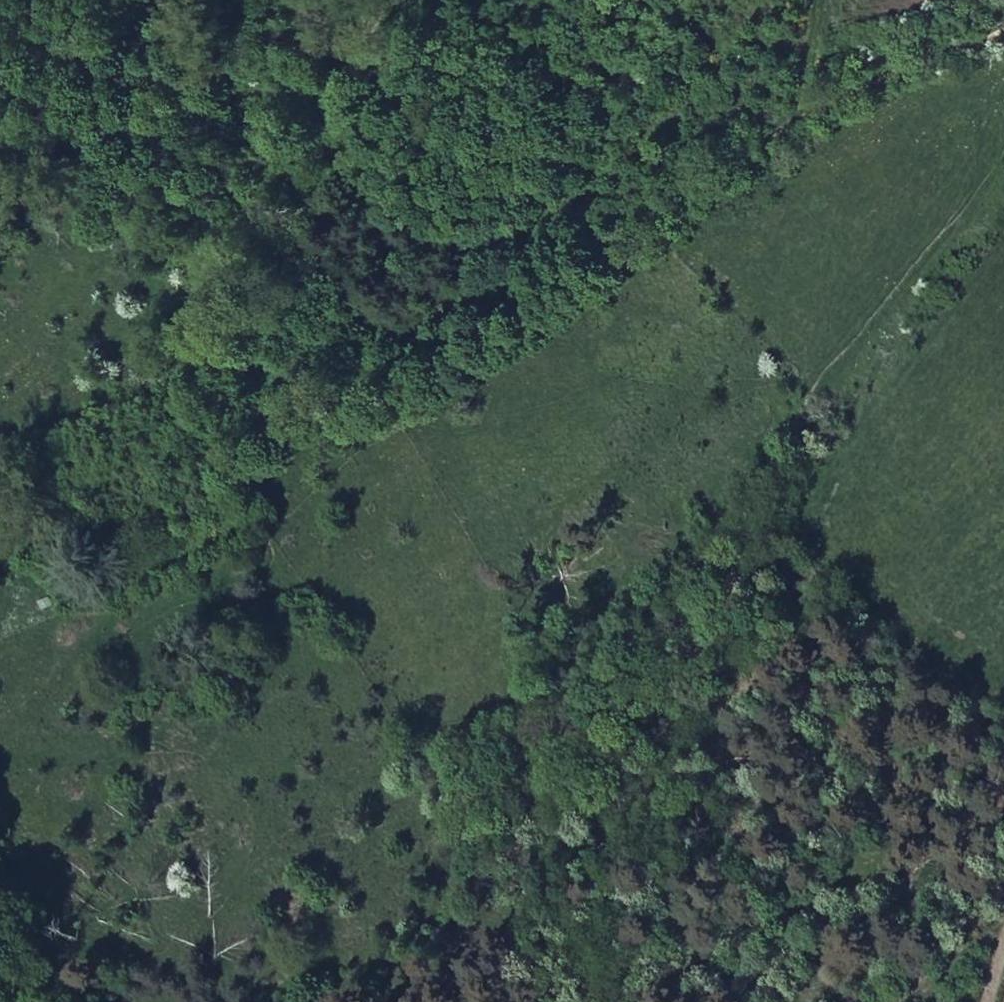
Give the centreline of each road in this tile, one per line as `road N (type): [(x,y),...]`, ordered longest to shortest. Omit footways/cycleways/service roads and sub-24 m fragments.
road 1 (track): [(1003,26),(224,437),(0,531)]
road 2 (track): [(162,463),(258,280),(382,0)]

